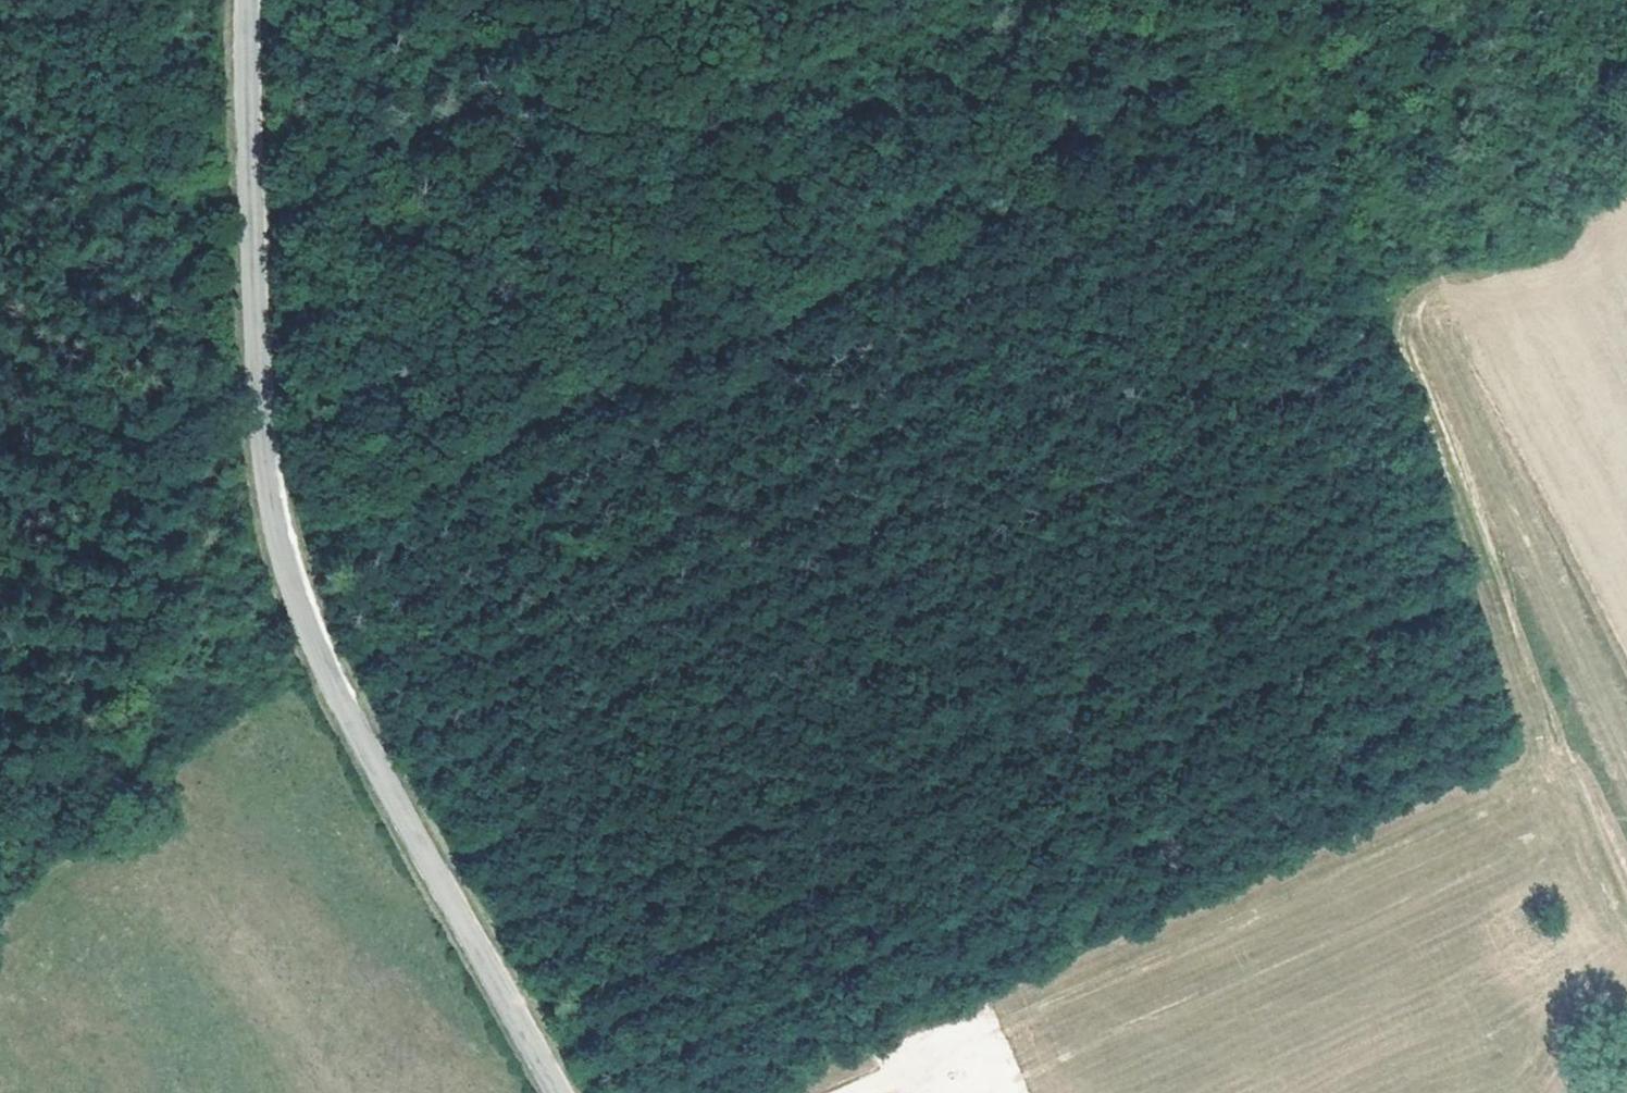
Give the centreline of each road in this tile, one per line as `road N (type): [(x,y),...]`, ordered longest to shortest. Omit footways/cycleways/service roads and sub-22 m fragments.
road 1 (unclassified): [(252,0),(256,320),(285,553),(322,663),(554,1092)]

